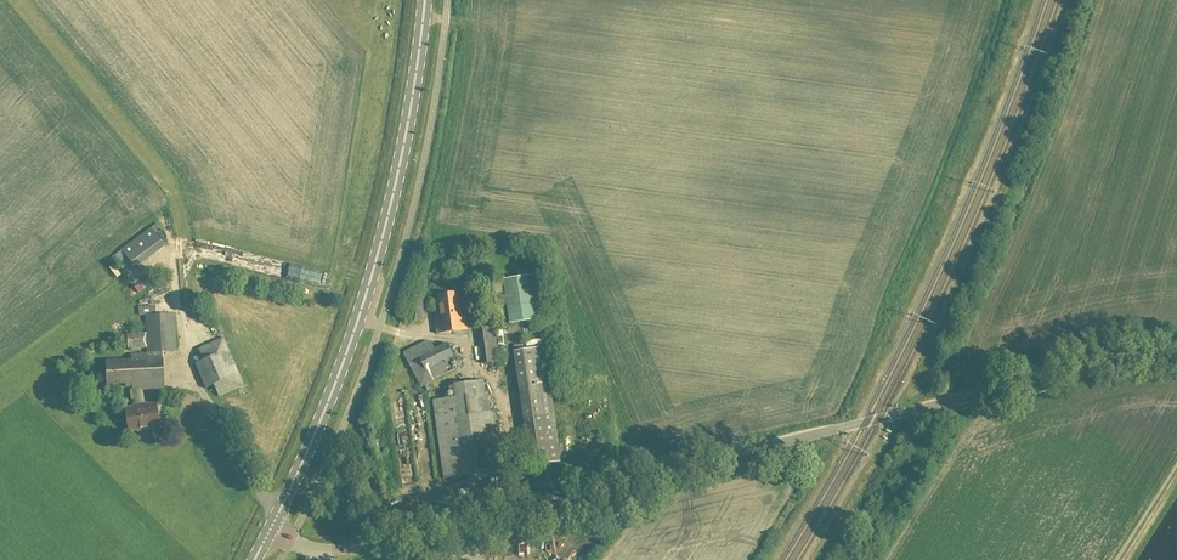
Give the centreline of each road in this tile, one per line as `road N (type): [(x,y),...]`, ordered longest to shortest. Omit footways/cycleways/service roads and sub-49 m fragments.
road 1 (unclassified): [(269,532),(303,549),(354,547),(1087,369),(1176,355)]
road 2 (secondary): [(269,532),(309,449),(370,280),(403,152),(424,0)]

